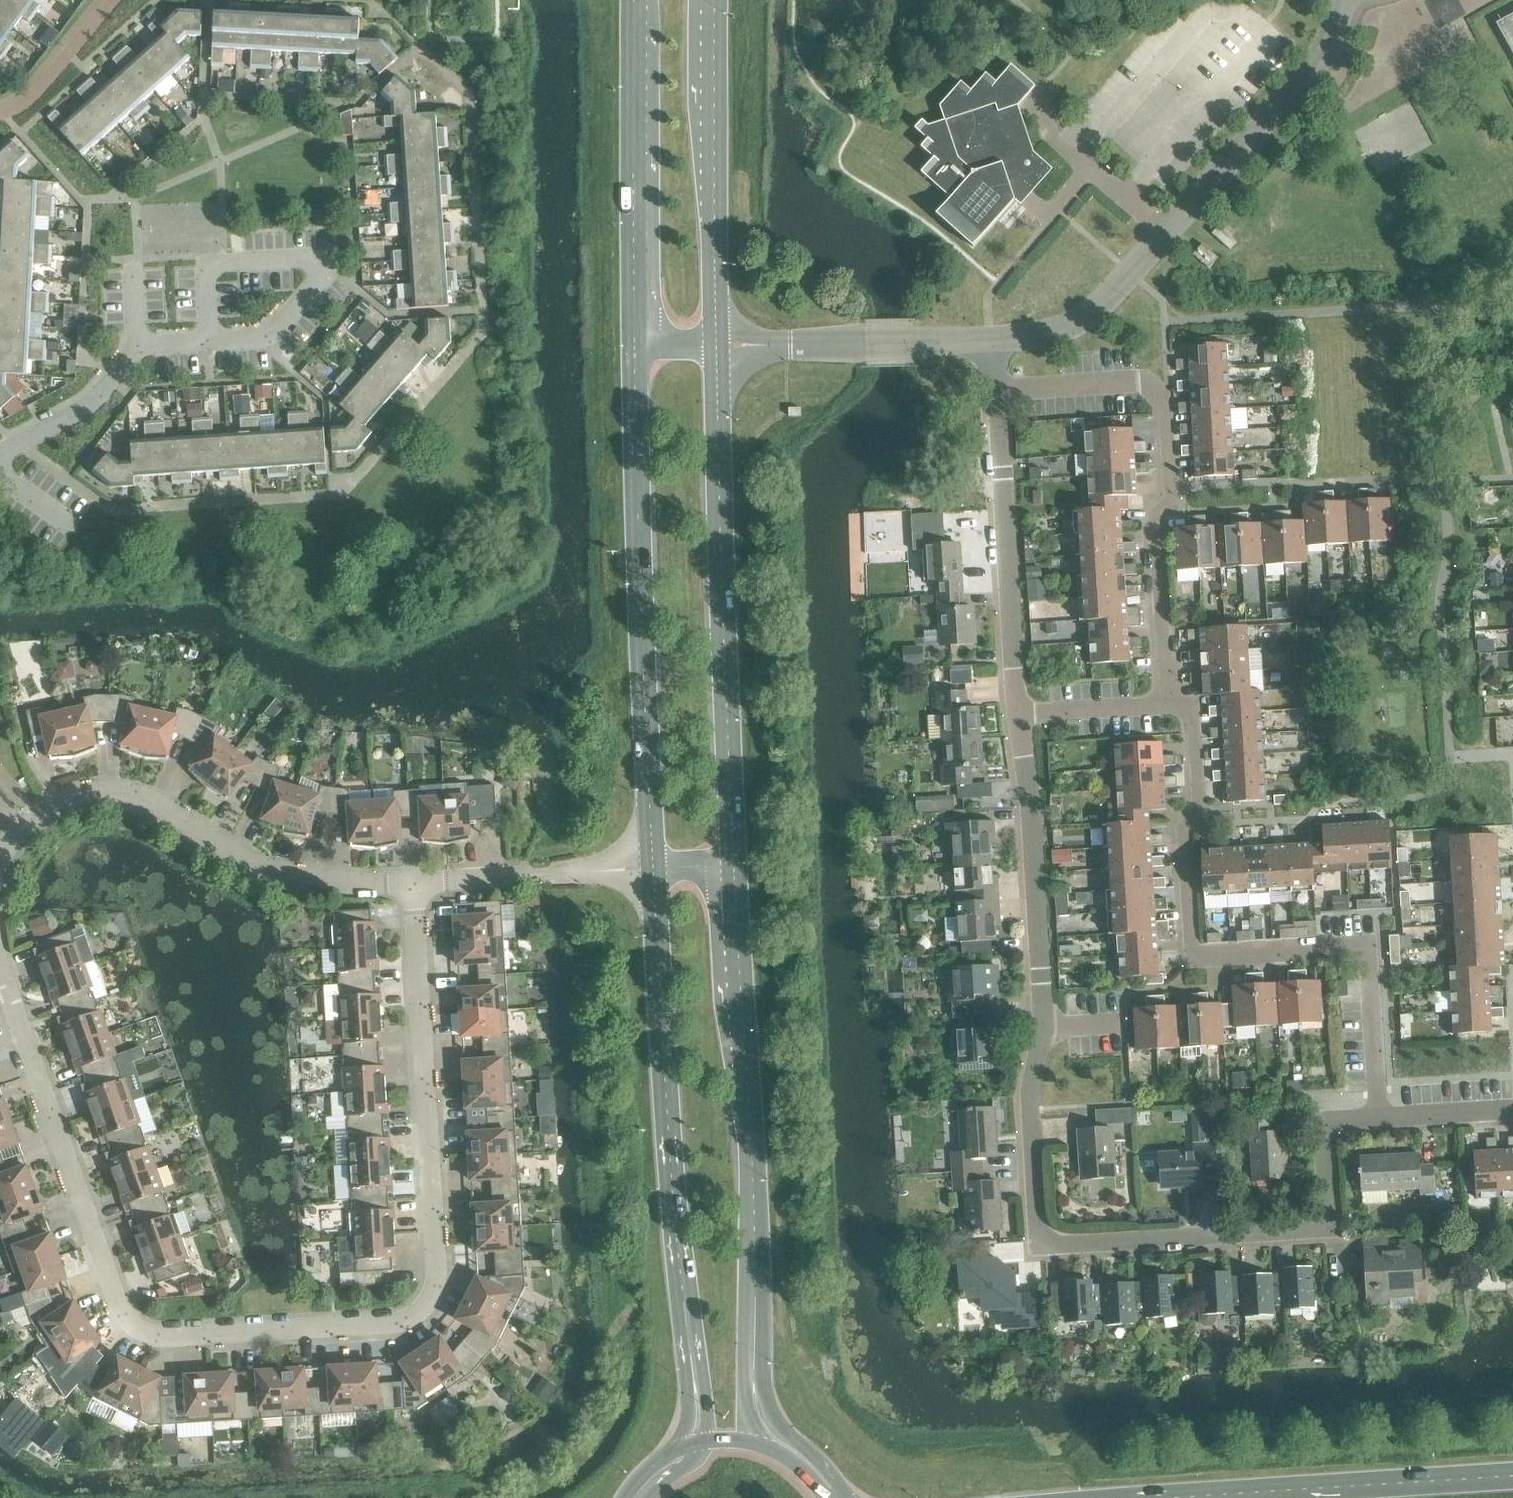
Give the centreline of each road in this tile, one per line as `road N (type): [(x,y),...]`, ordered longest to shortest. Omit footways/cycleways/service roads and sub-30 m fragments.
road 1 (residential): [(0,972),(105,1283),(143,1343),(399,1323),(414,1313),(421,1250)]
road 2 (residential): [(1376,1115),(1327,1125),(1323,1221),(1304,1231),(1049,1243),(1033,1225),(1027,1092),(1038,1026)]
road 3 (residential): [(1163,704),(1192,715),(1197,808),(1184,829),(1188,957),(1368,943),(1376,1115)]
road 4 (secondary): [(634,343),(648,870)]
road 5 (secondary): [(733,866),(715,342)]
road 6 (secondary): [(648,870),(691,1366)]
road 7 (secondary): [(752,1361),(750,1122),(733,866)]
road 8 (residential): [(996,390),(1137,379),(1161,385),(1171,489),(1156,512),(1163,704)]
road 9 (residential): [(407,880),(300,877),(253,863),(131,796),(95,788),(33,816),(0,858)]
road 10 (secondary): [(1512,1475),(1063,1497)]
road 11 (residential): [(421,1250),(407,880)]
road 12 (secondary): [(637,0),(634,343)]
road 13 (secondary): [(715,342),(708,0)]
road 14 (residential): [(1016,712),(1007,669),(996,390)]
road 15 (residential): [(1038,1026),(1016,712)]
road 16 (tertiary): [(1337,0),(1321,52),(1167,234)]
road 17 (tertiary): [(1167,234),(1096,308),(1056,332),(993,344)]
road 18 (residential): [(1167,234),(1043,130),(1041,90)]
road 19 (tertiary): [(715,342),(911,343)]
road 20 (residential): [(407,880),(585,872)]
road 21 (residential): [(0,445),(79,402),(137,343)]
road 22 (secondary): [(844,1497),(828,1471),(768,1413),(752,1361)]
road 23 (residential): [(1016,712),(1163,704)]
road 24 (residential): [(1512,1114),(1376,1115)]

